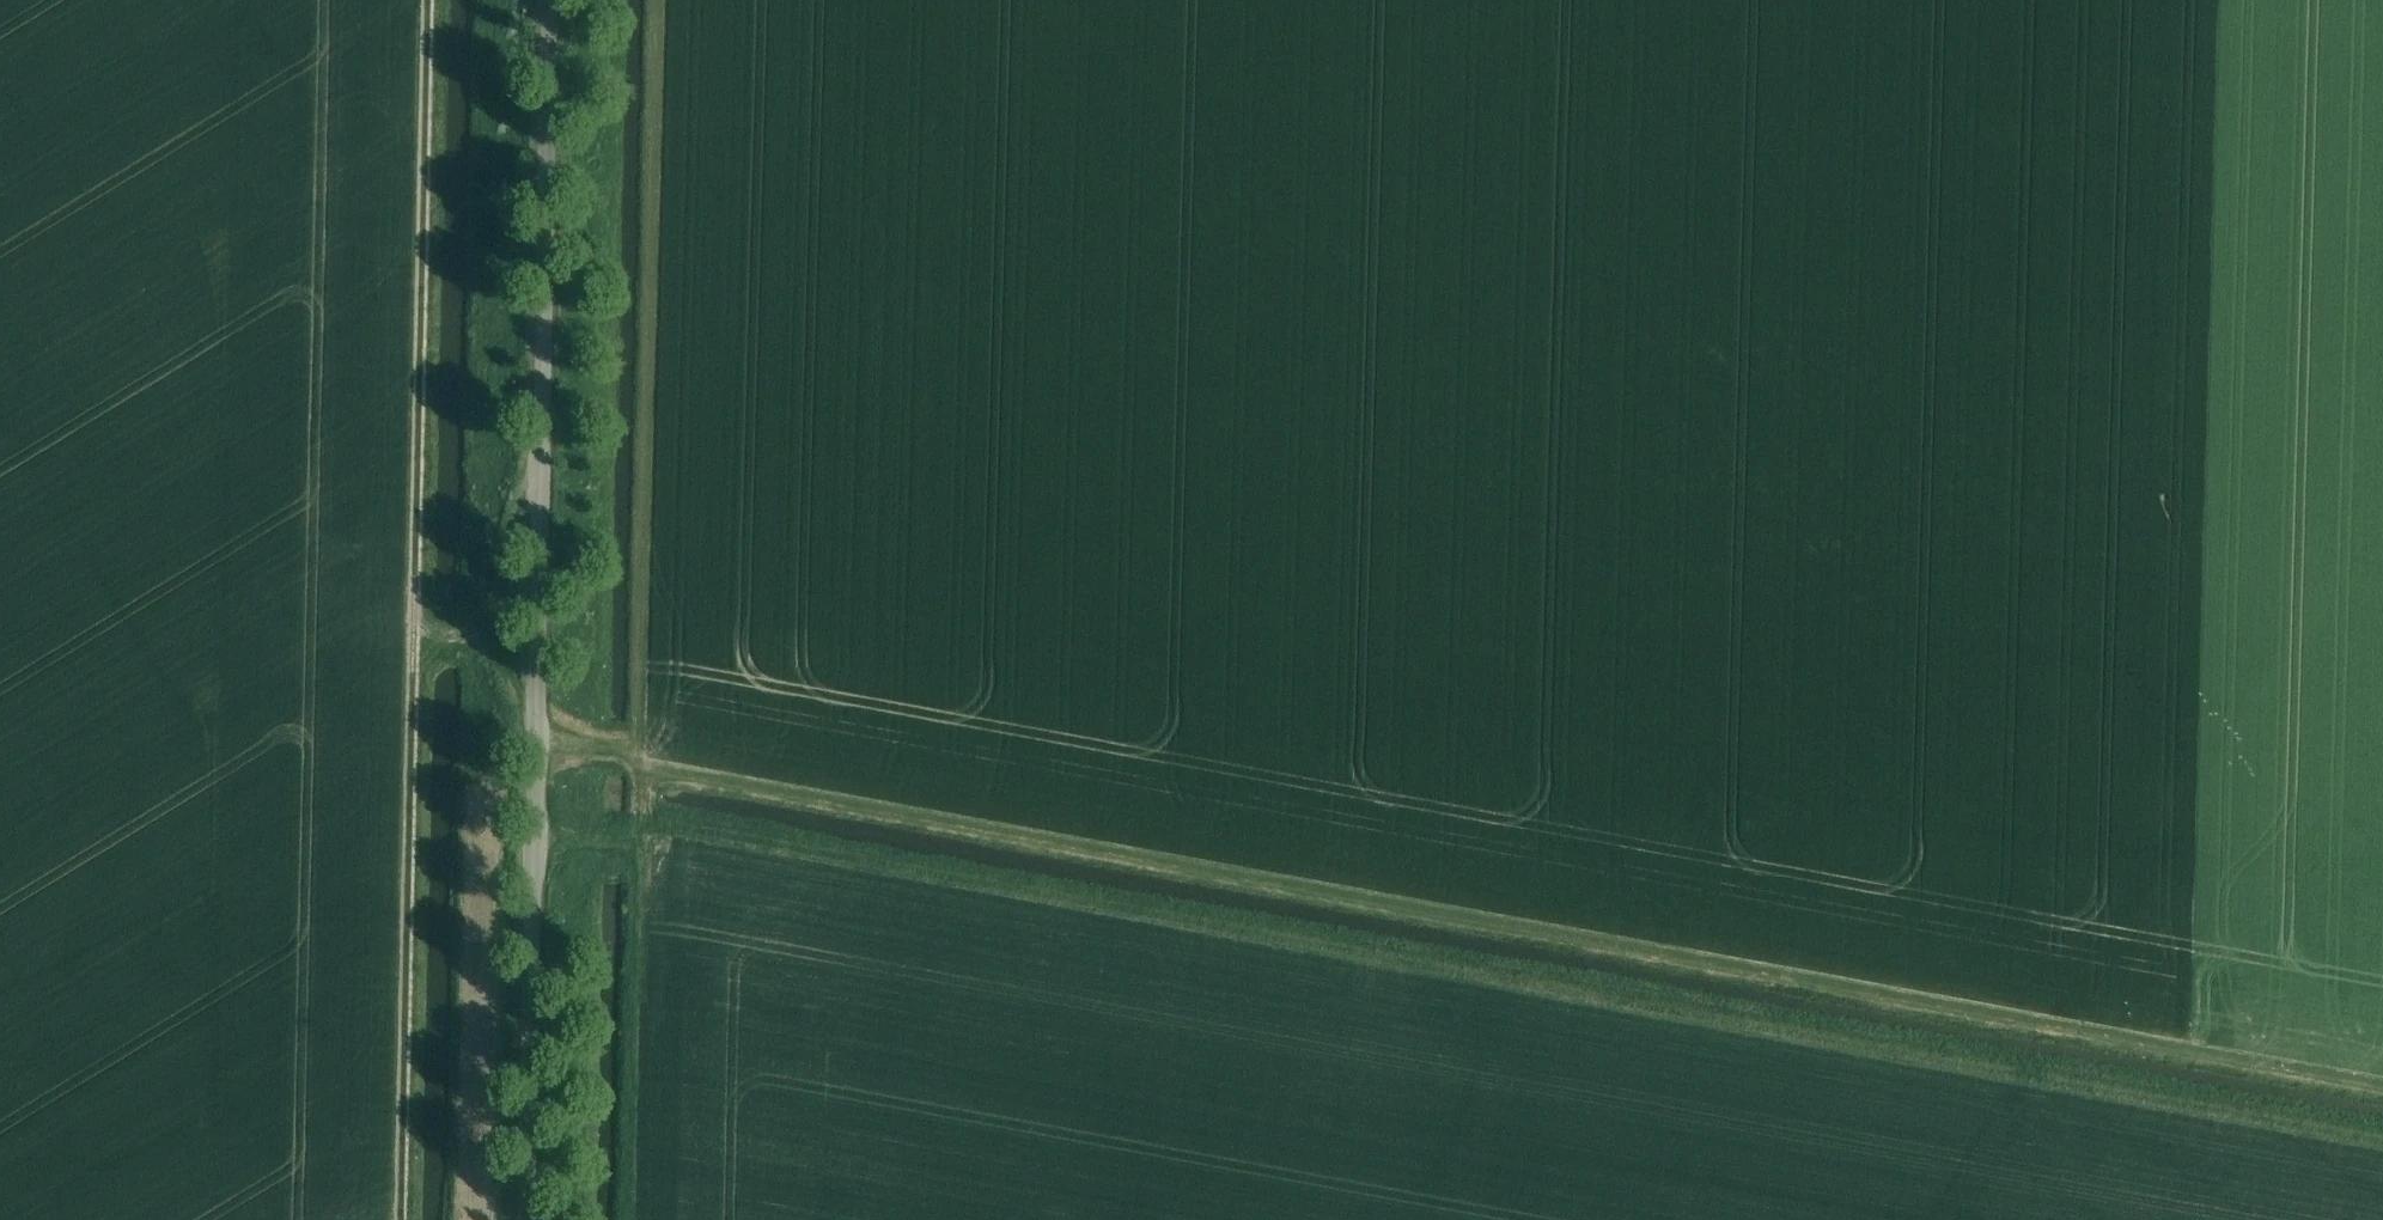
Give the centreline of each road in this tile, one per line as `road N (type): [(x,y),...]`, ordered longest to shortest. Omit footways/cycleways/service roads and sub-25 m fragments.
road 1 (unclassified): [(522,1219),(548,0)]

